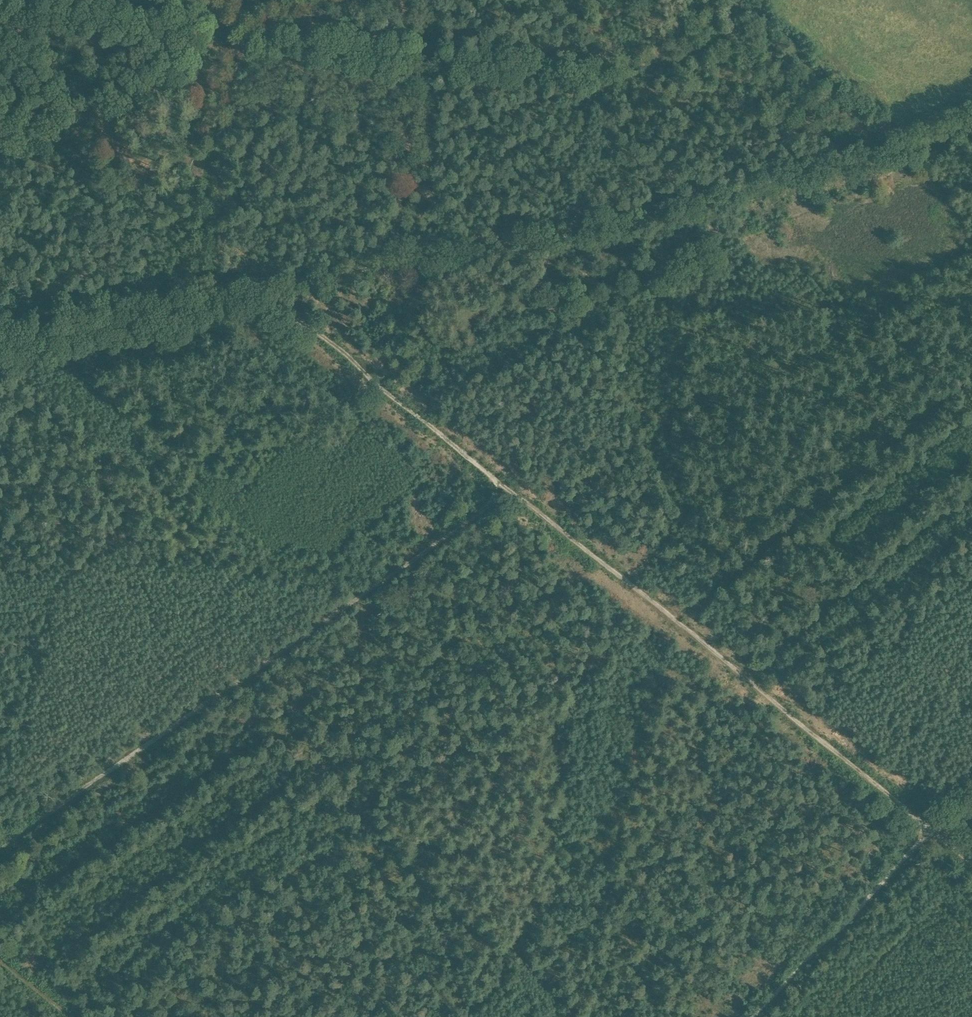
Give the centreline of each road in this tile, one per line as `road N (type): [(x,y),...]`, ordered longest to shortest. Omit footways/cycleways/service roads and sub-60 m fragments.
road 1 (track): [(0,842),(505,484)]
road 2 (track): [(971,136),(923,158),(395,262)]
road 3 (track): [(933,829),(505,484)]
road 4 (track): [(232,34),(634,70),(749,14)]
road 5 (track): [(505,484),(271,291)]
road 6 (track): [(0,342),(271,291)]
road 7 (track): [(933,829),(747,1016)]
road 8 (track): [(223,25),(0,2)]
road 9 (track): [(395,262),(271,291)]

